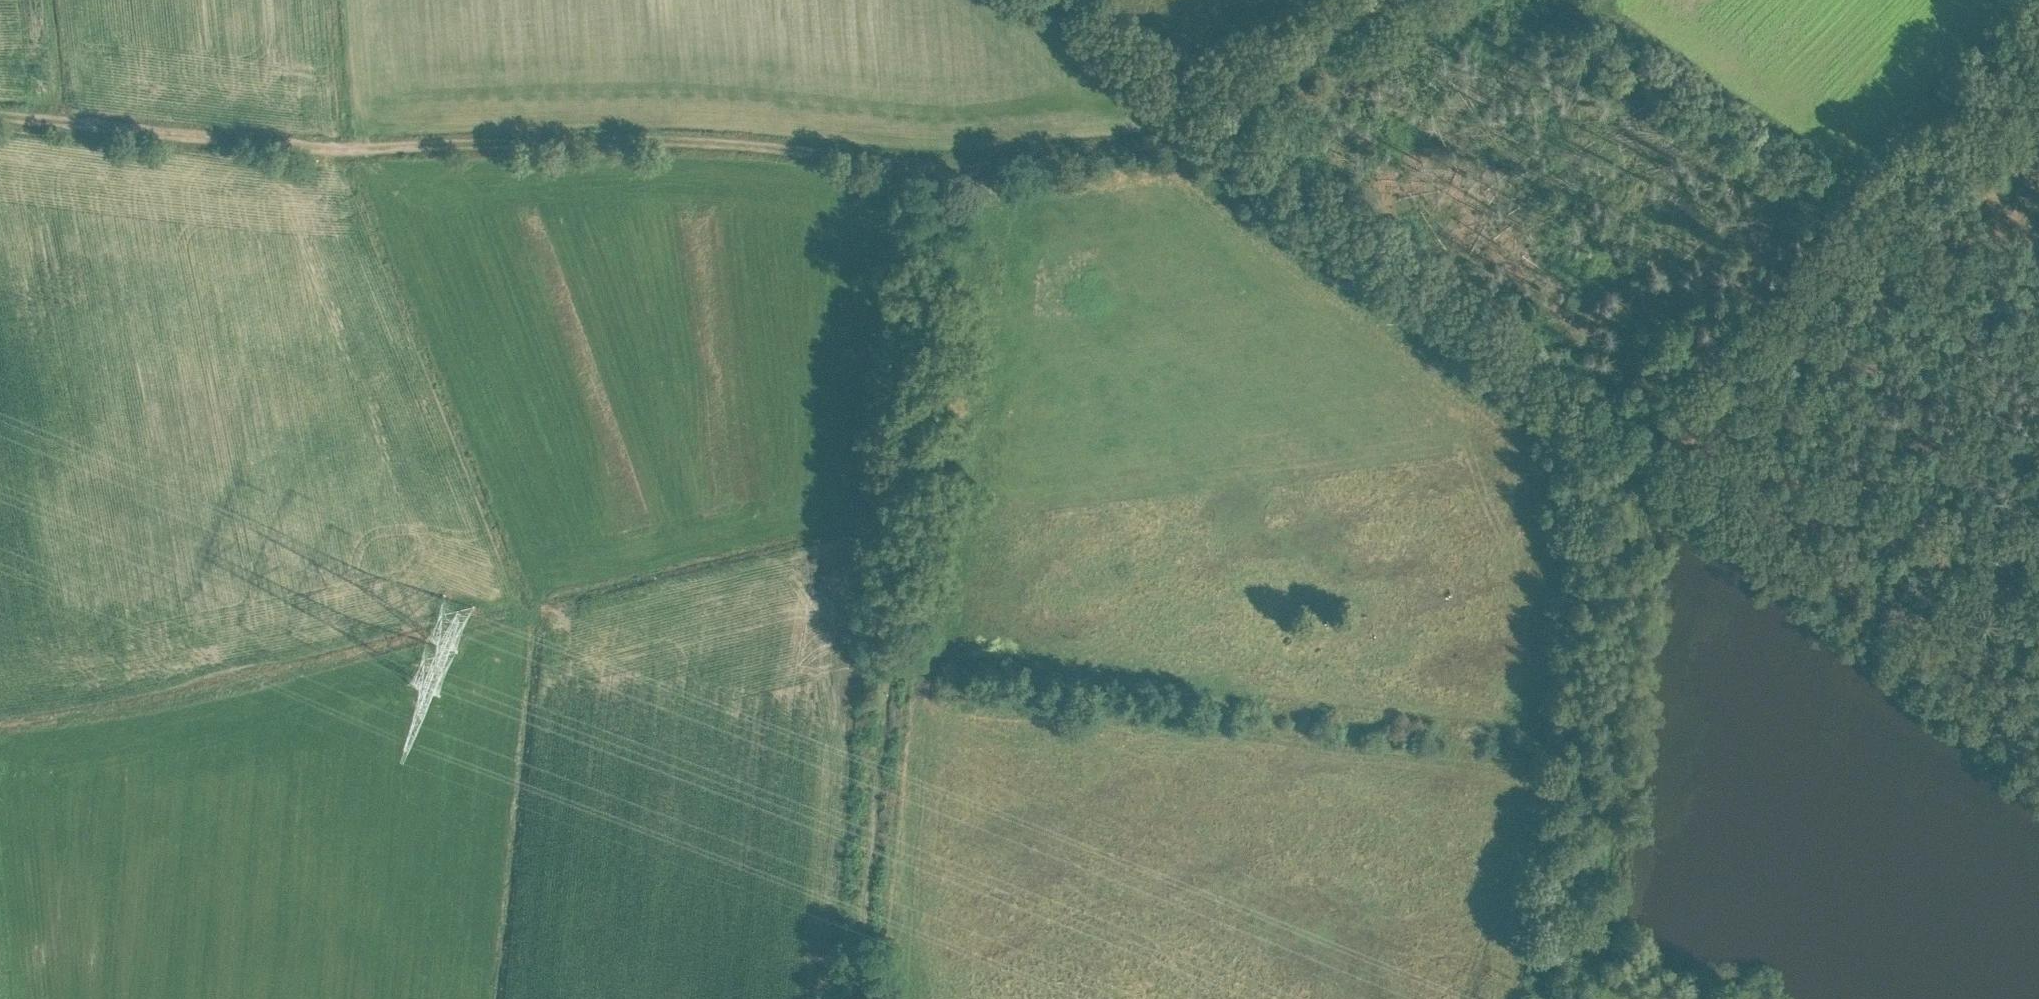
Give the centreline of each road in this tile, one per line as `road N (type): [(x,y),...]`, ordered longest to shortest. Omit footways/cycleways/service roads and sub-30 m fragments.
road 1 (track): [(0,114),(344,145),(707,135),(940,166)]
road 2 (track): [(1219,127),(940,166)]
road 3 (track): [(1219,127),(1378,0)]

